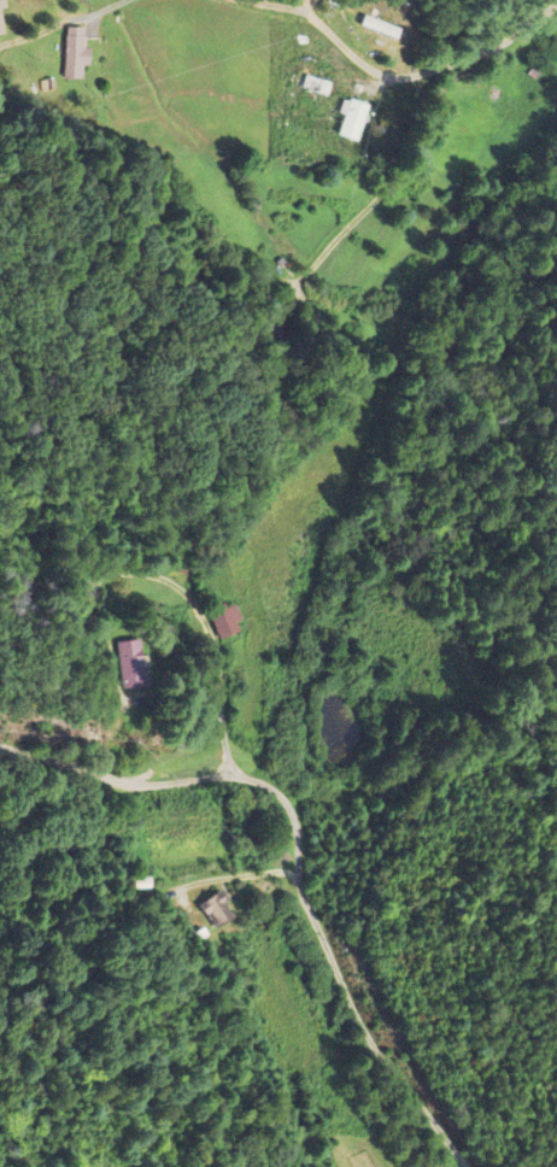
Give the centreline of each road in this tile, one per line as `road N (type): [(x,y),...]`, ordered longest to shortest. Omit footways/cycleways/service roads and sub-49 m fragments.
road 1 (residential): [(250,747),(303,755),(358,779),(375,804),(422,1049),(488,1166)]

